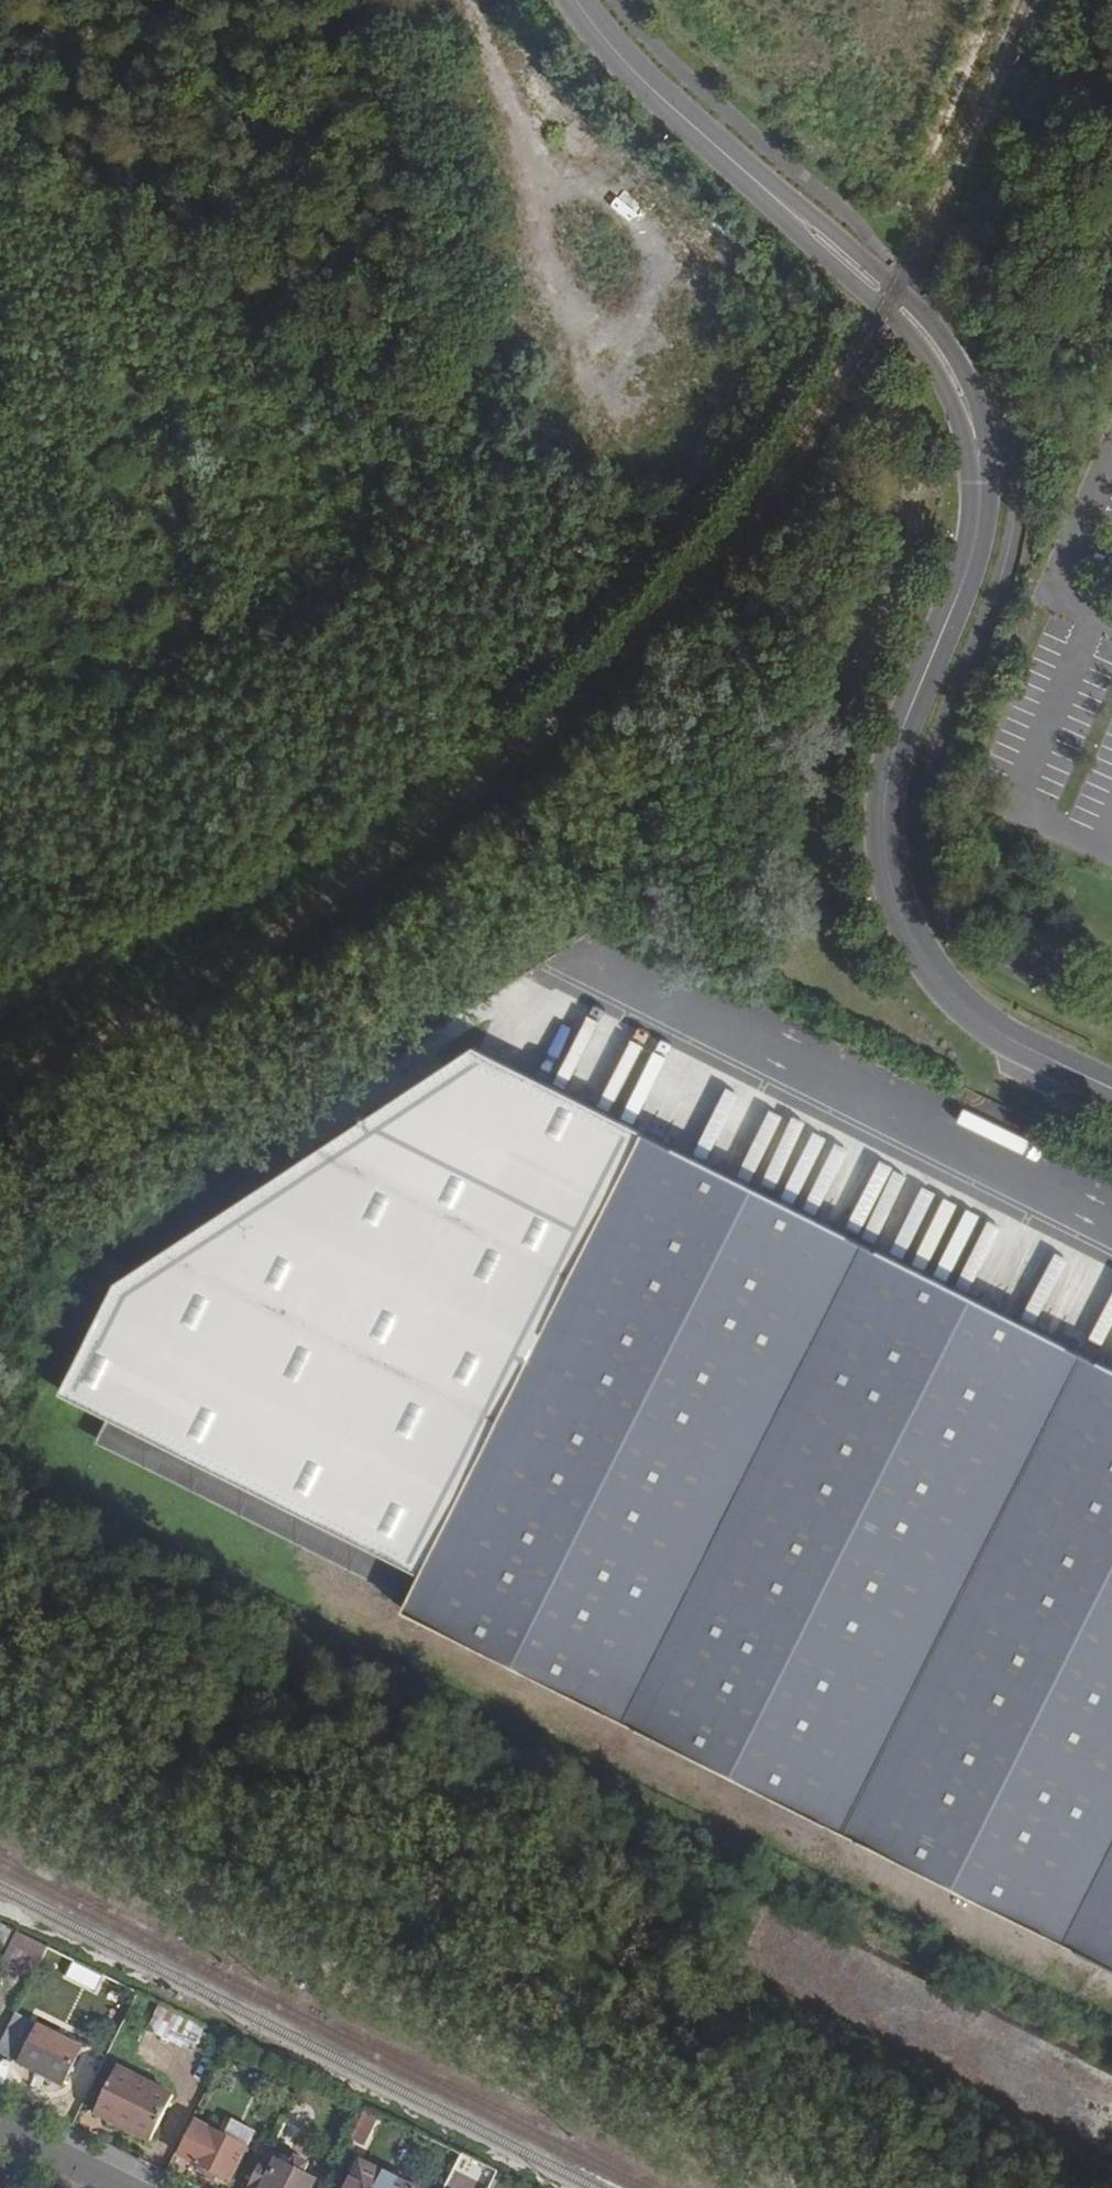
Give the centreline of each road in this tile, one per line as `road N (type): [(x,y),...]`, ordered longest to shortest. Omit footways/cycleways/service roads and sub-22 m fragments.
road 1 (tertiary): [(1111,1090),(979,1019),(944,985),(901,910),(884,828),(896,751),(976,538),(977,455),(960,395),(936,352),(889,299),(664,99),(604,42),(574,0)]
road 2 (residential): [(0,2130),(115,2187)]

